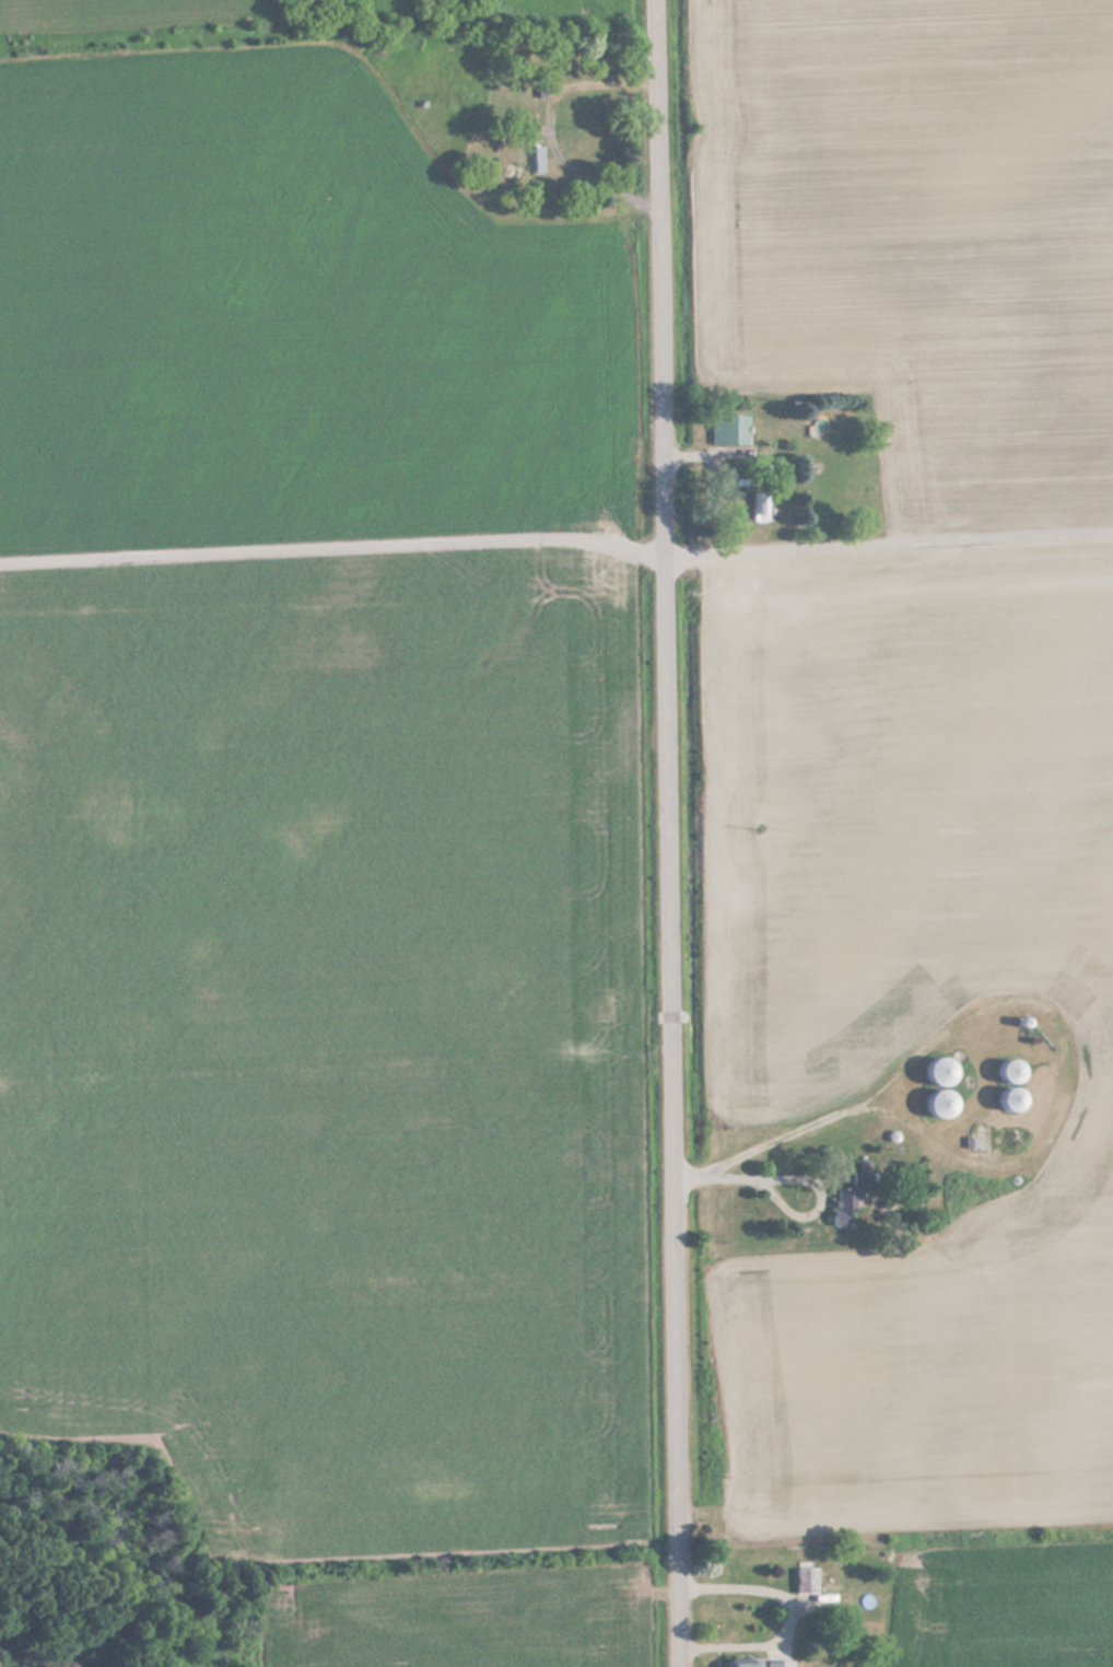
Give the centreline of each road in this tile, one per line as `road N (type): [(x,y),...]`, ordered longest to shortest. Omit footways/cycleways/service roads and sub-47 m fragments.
road 1 (residential): [(683,1666),(658,0)]

